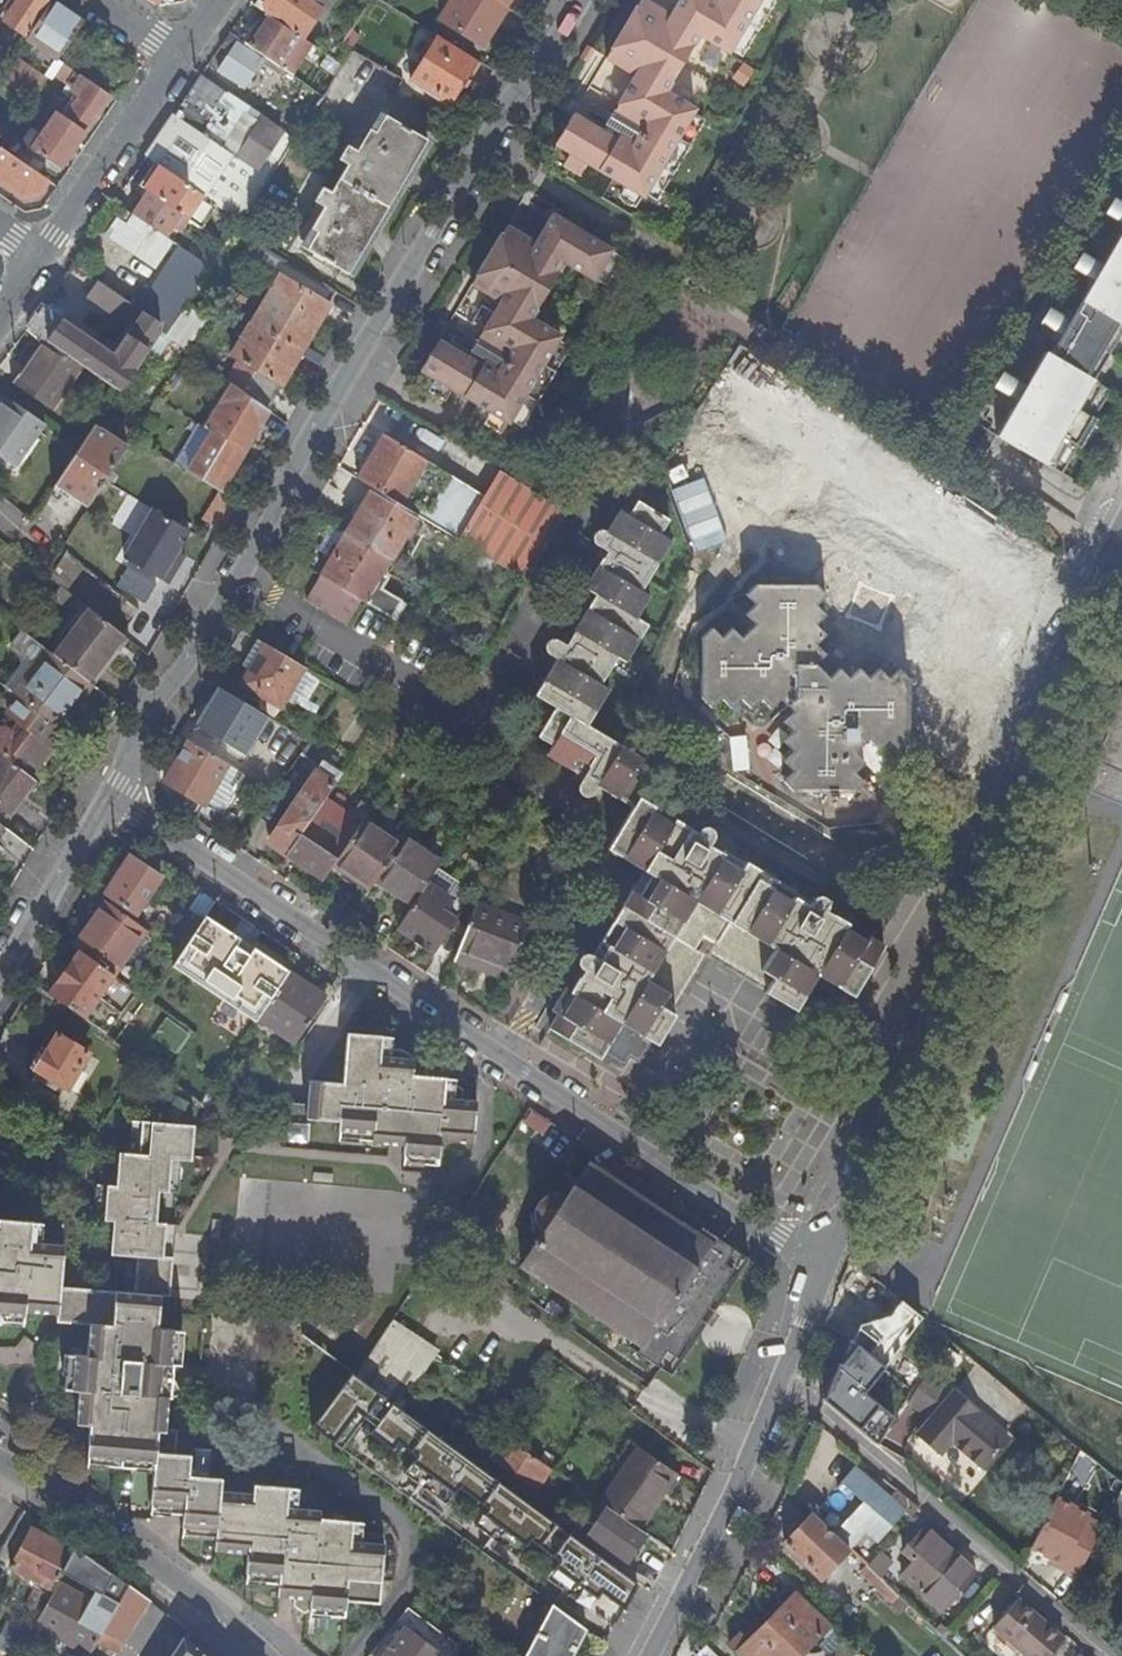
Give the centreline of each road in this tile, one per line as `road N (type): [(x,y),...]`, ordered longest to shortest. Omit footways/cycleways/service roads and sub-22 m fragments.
road 1 (residential): [(112,807),(147,716),(216,620),(279,493),(580,0)]
road 2 (unclassified): [(827,1270),(112,807)]
road 3 (residential): [(1109,554),(1026,736),(827,1270)]
road 4 (residential): [(782,1377),(1105,1655)]
road 5 (residential): [(0,1469),(256,1655)]
road 6 (residential): [(782,1377),(650,1655)]
road 7 (residential): [(179,54),(39,254)]
road 8 (residential): [(0,975),(112,807)]

